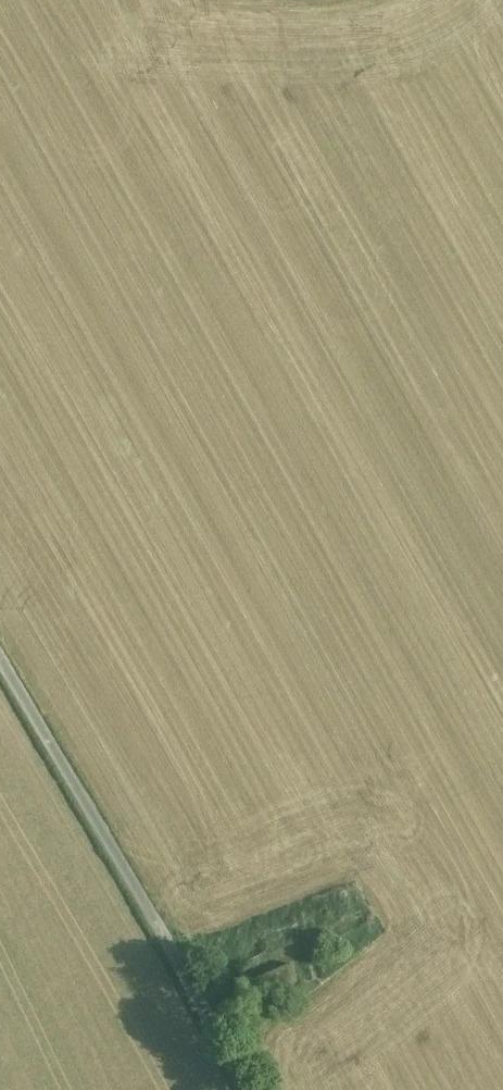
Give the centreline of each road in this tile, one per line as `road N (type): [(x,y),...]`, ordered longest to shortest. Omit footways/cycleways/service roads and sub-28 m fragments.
road 1 (track): [(249,1089),(0,658)]

